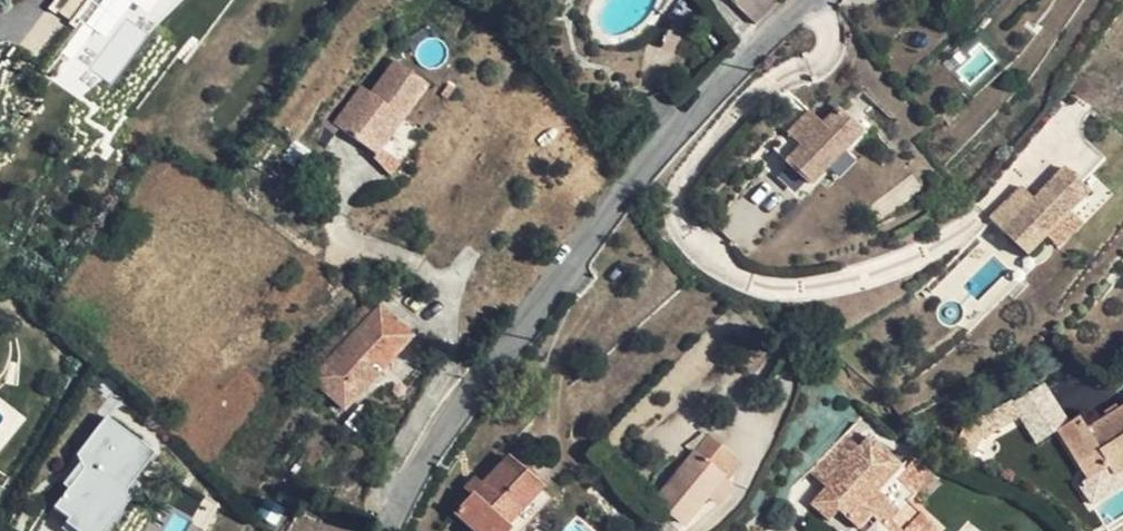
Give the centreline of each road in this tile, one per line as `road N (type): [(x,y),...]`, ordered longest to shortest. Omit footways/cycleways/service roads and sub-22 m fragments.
road 1 (residential): [(392,530),(412,483),(517,328),(685,128),(809,0)]

